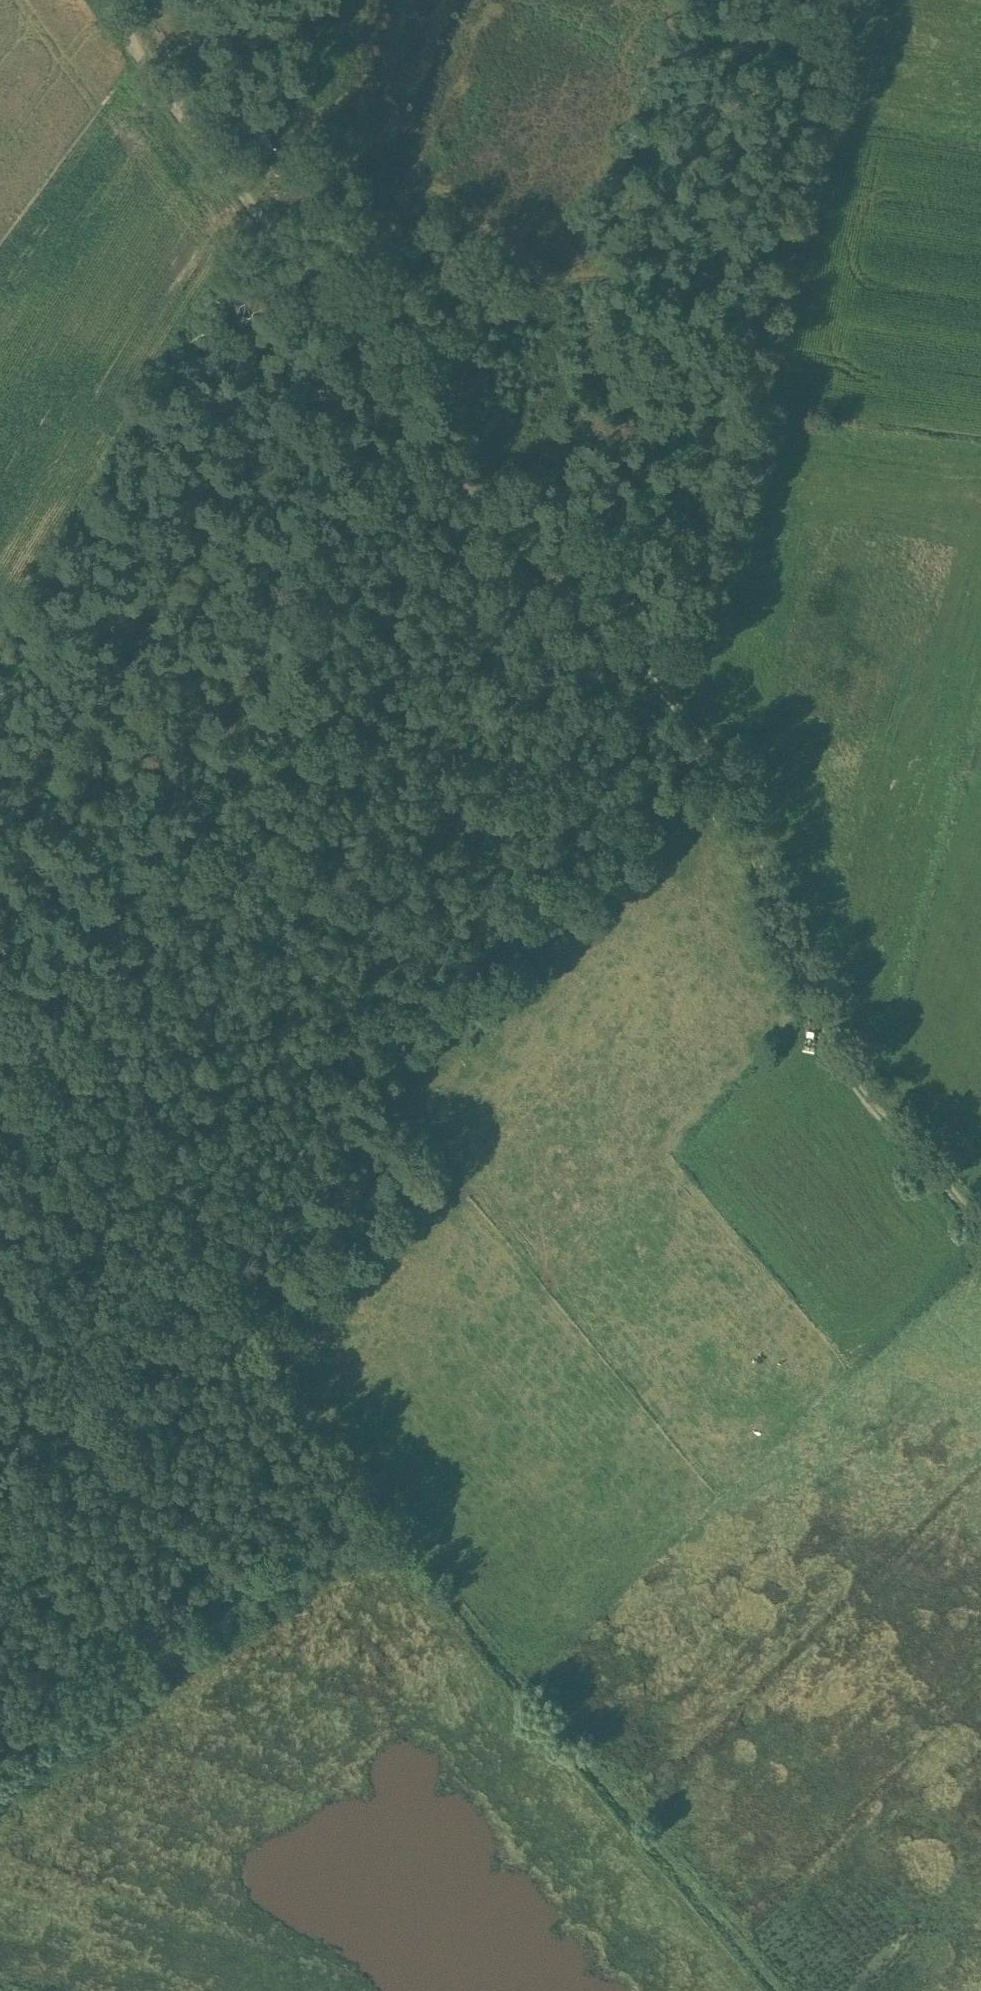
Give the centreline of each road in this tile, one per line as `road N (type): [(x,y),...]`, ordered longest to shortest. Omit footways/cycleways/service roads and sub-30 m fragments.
road 1 (track): [(398,416),(709,750),(821,1034),(980,1232)]
road 2 (track): [(0,1461),(398,1051),(709,750)]
road 3 (track): [(398,416),(370,447),(282,726),(69,1071),(63,1133),(0,1281)]
road 4 (track): [(103,0),(147,80),(298,263),(398,416)]

